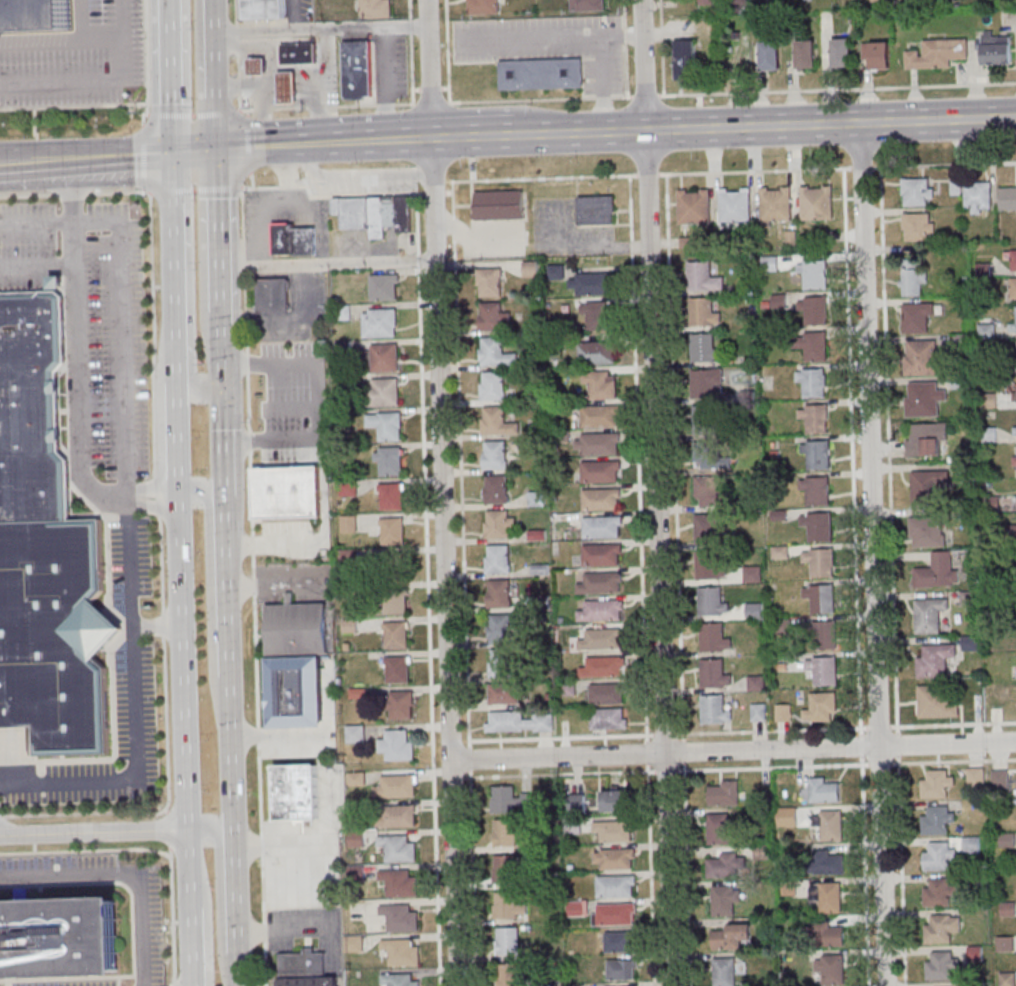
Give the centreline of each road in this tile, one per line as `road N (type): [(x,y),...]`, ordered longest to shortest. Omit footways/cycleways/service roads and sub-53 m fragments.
road 1 (residential): [(671,985),(640,0)]
road 2 (residential): [(884,985),(859,123)]
road 3 (residential): [(458,985),(433,140)]
road 4 (residential): [(1015,741),(450,760)]
road 5 (secondary): [(177,493),(186,833)]
road 6 (secondary): [(433,140),(217,154)]
road 7 (secondary): [(859,123),(645,132)]
road 8 (residential): [(0,836),(186,833)]
road 9 (secondary): [(233,985),(220,954),(216,835),(186,833)]
road 10 (secondary): [(226,677),(223,501)]
road 11 (secondary): [(232,838),(226,677)]
road 12 (secondary): [(219,315),(217,154)]
road 13 (secondary): [(1015,118),(859,123)]
road 14 (secondary): [(174,236),(178,388)]
road 15 (secondary): [(170,8),(172,156)]
road 16 (residential): [(433,140),(426,0)]
road 17 (secondary): [(645,132),(516,136)]

